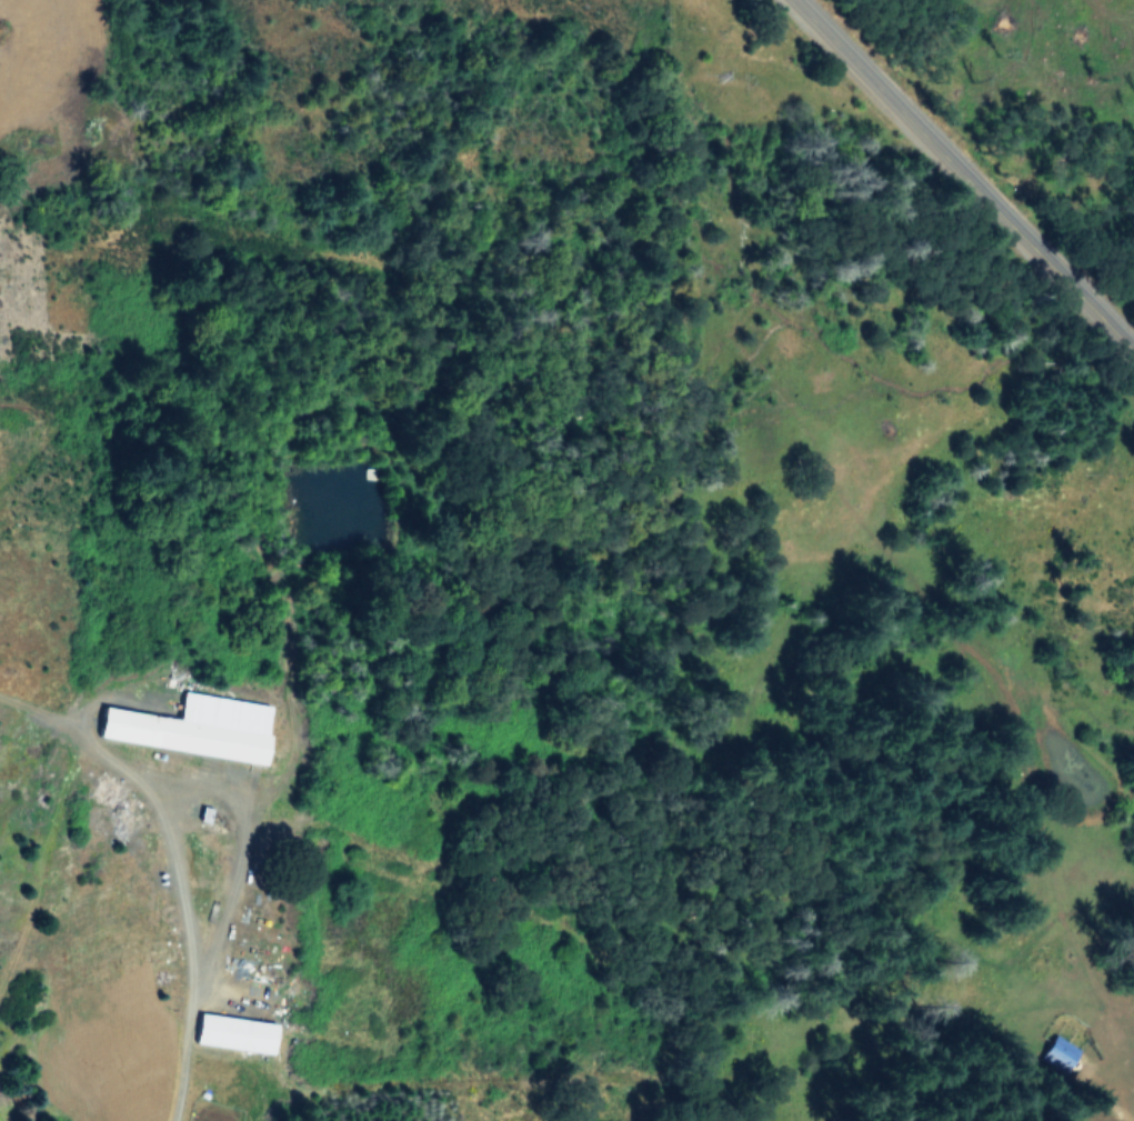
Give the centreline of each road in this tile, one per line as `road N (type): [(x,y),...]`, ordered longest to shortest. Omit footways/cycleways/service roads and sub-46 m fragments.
road 1 (tertiary): [(1133,361),(991,224),(783,0)]

